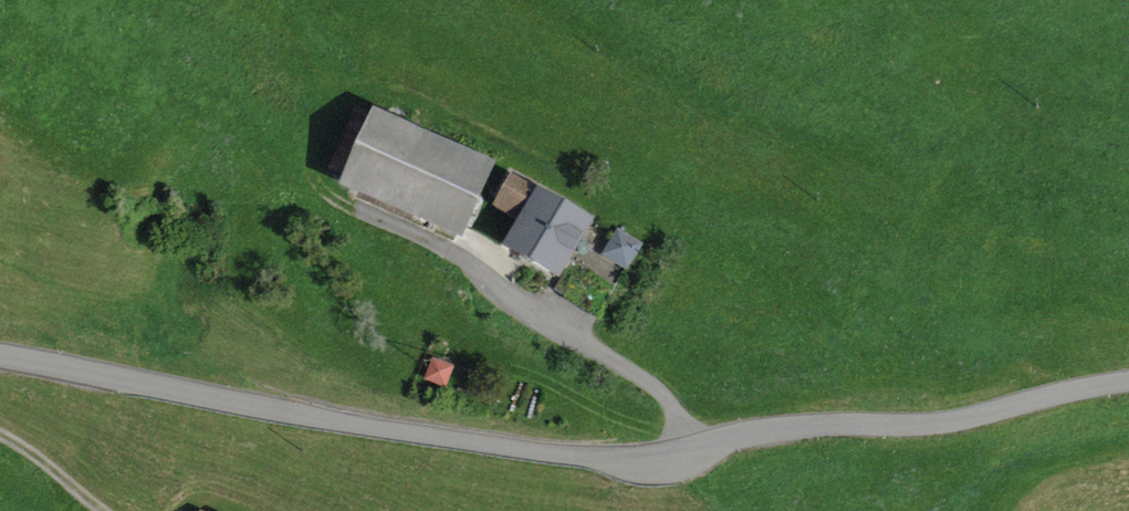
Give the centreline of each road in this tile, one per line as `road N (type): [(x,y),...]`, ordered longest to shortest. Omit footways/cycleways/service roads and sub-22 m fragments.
road 1 (unclassified): [(1128,382),(922,423),(772,418),(686,429),(610,452),(286,405),(125,345),(0,339)]
road 2 (track): [(385,224),(456,257),(643,374),(686,429)]
road 3 (track): [(111,510),(0,437)]

